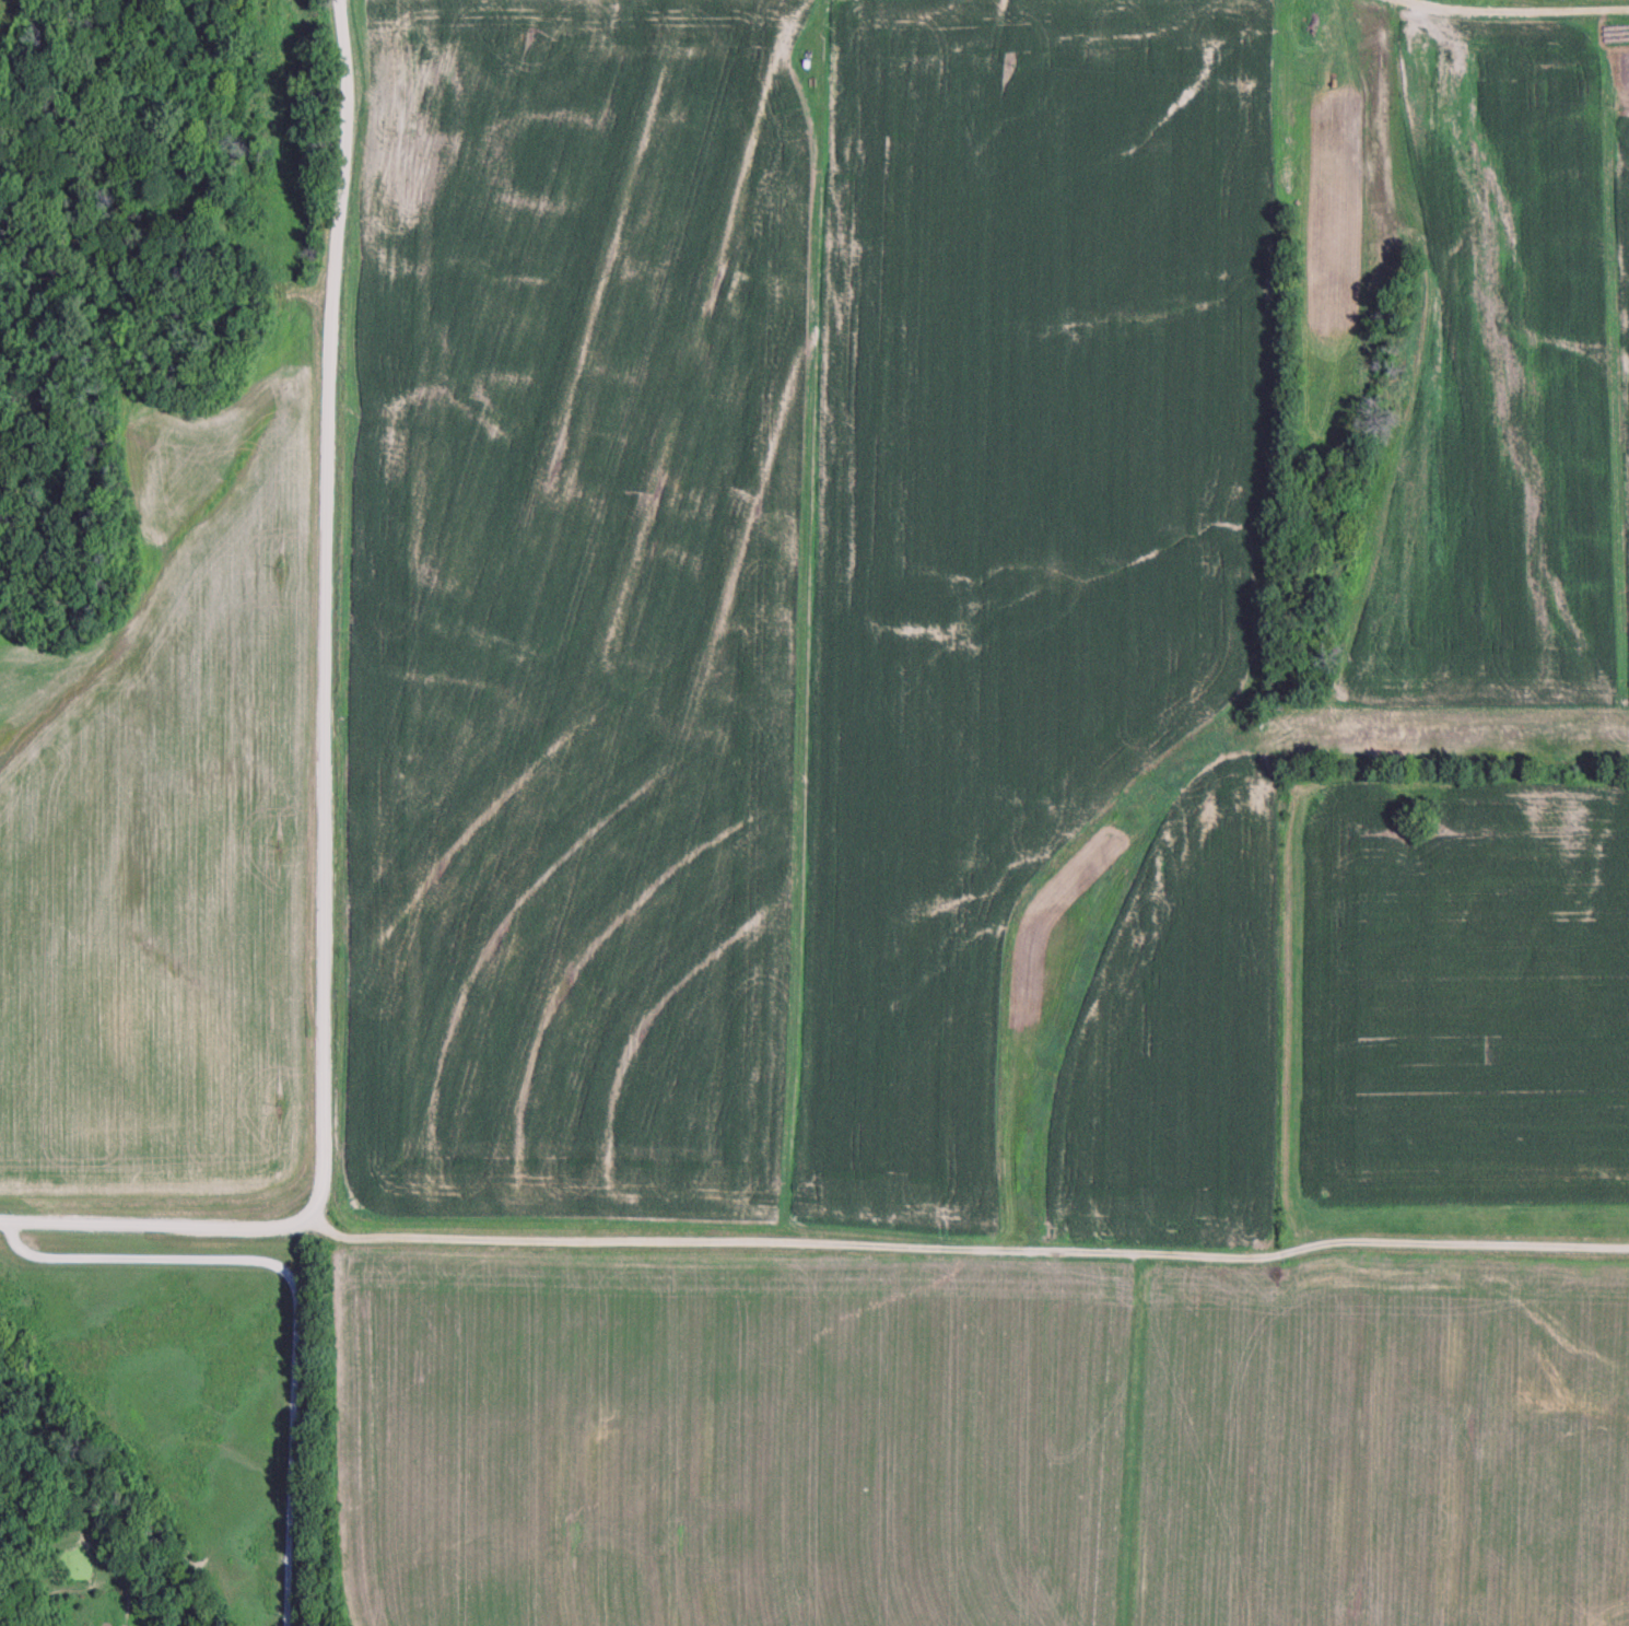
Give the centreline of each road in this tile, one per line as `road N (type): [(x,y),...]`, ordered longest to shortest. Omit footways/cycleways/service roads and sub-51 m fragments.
road 1 (residential): [(0,1225),(309,1228),(342,1243),(678,1243),(1253,1264),(1370,1247),(1628,1251)]
road 2 (residential): [(309,1228),(323,1190),(325,1137),(329,315),(350,127),(339,0)]
road 3 (residential): [(1389,0),(1432,12),(1628,12)]

